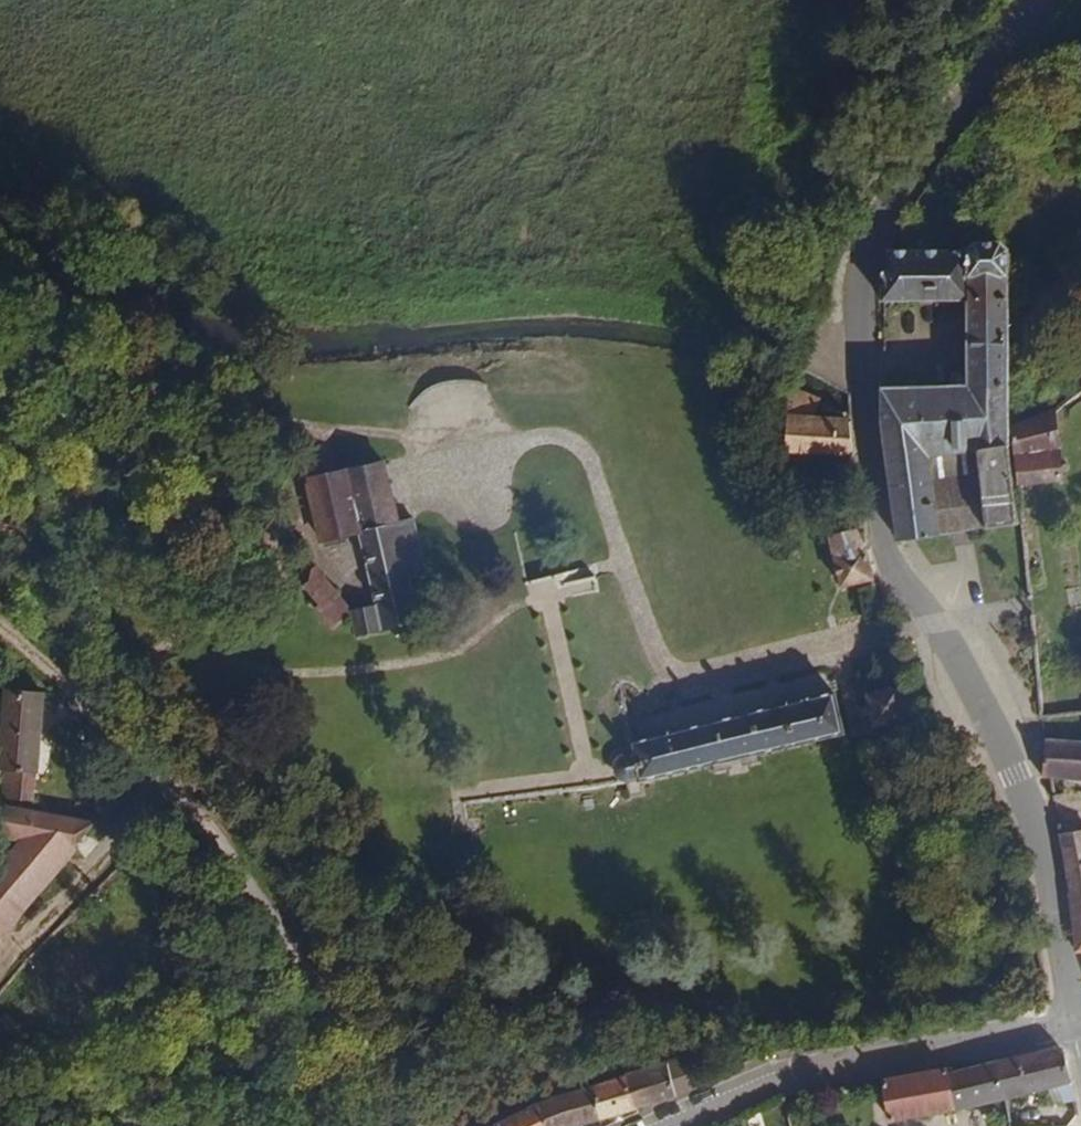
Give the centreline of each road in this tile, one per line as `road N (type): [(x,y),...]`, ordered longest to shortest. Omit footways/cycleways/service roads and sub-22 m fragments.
road 1 (tertiary): [(1076,1019),(1016,773),(935,619),(888,555),(867,438),(860,313),(877,239),(1038,0)]
road 2 (residential): [(0,626),(61,680),(219,858),(406,1125)]
road 3 (track): [(0,523),(215,622),(252,612),(269,598),(281,537),(224,408)]
road 4 (track): [(464,457),(396,433),(319,428),(224,408),(0,311)]
road 5 (residential): [(1076,1019),(749,1091),(669,1125)]
road 6 (track): [(215,622),(61,680)]

